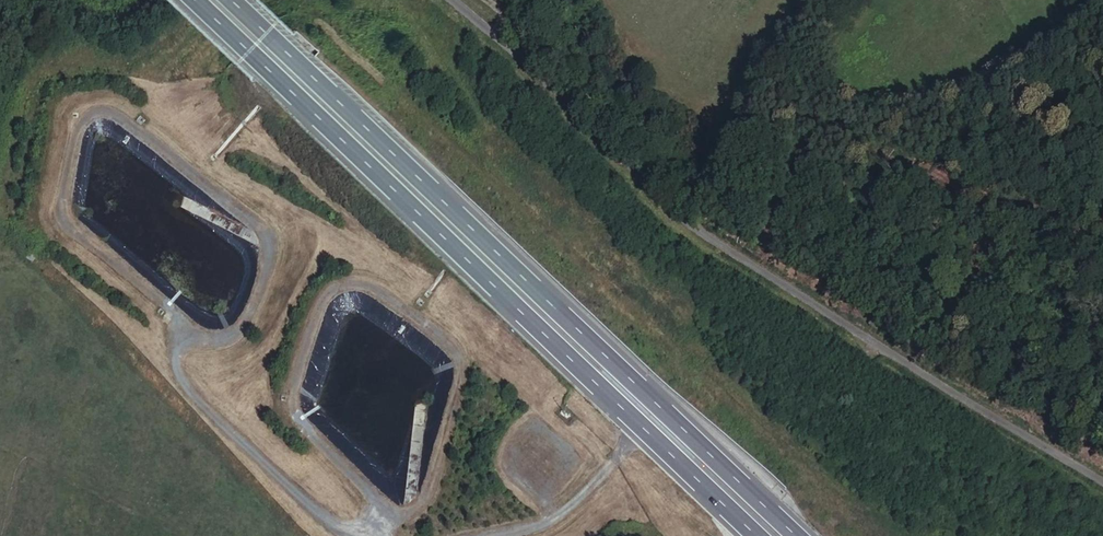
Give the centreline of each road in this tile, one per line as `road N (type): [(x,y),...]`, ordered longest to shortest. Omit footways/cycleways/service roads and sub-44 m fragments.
road 1 (motorway): [(797,535),(228,0)]
road 2 (motorway): [(194,0),(757,535)]
road 3 (unclassified): [(500,43),(693,226),(1102,488)]

